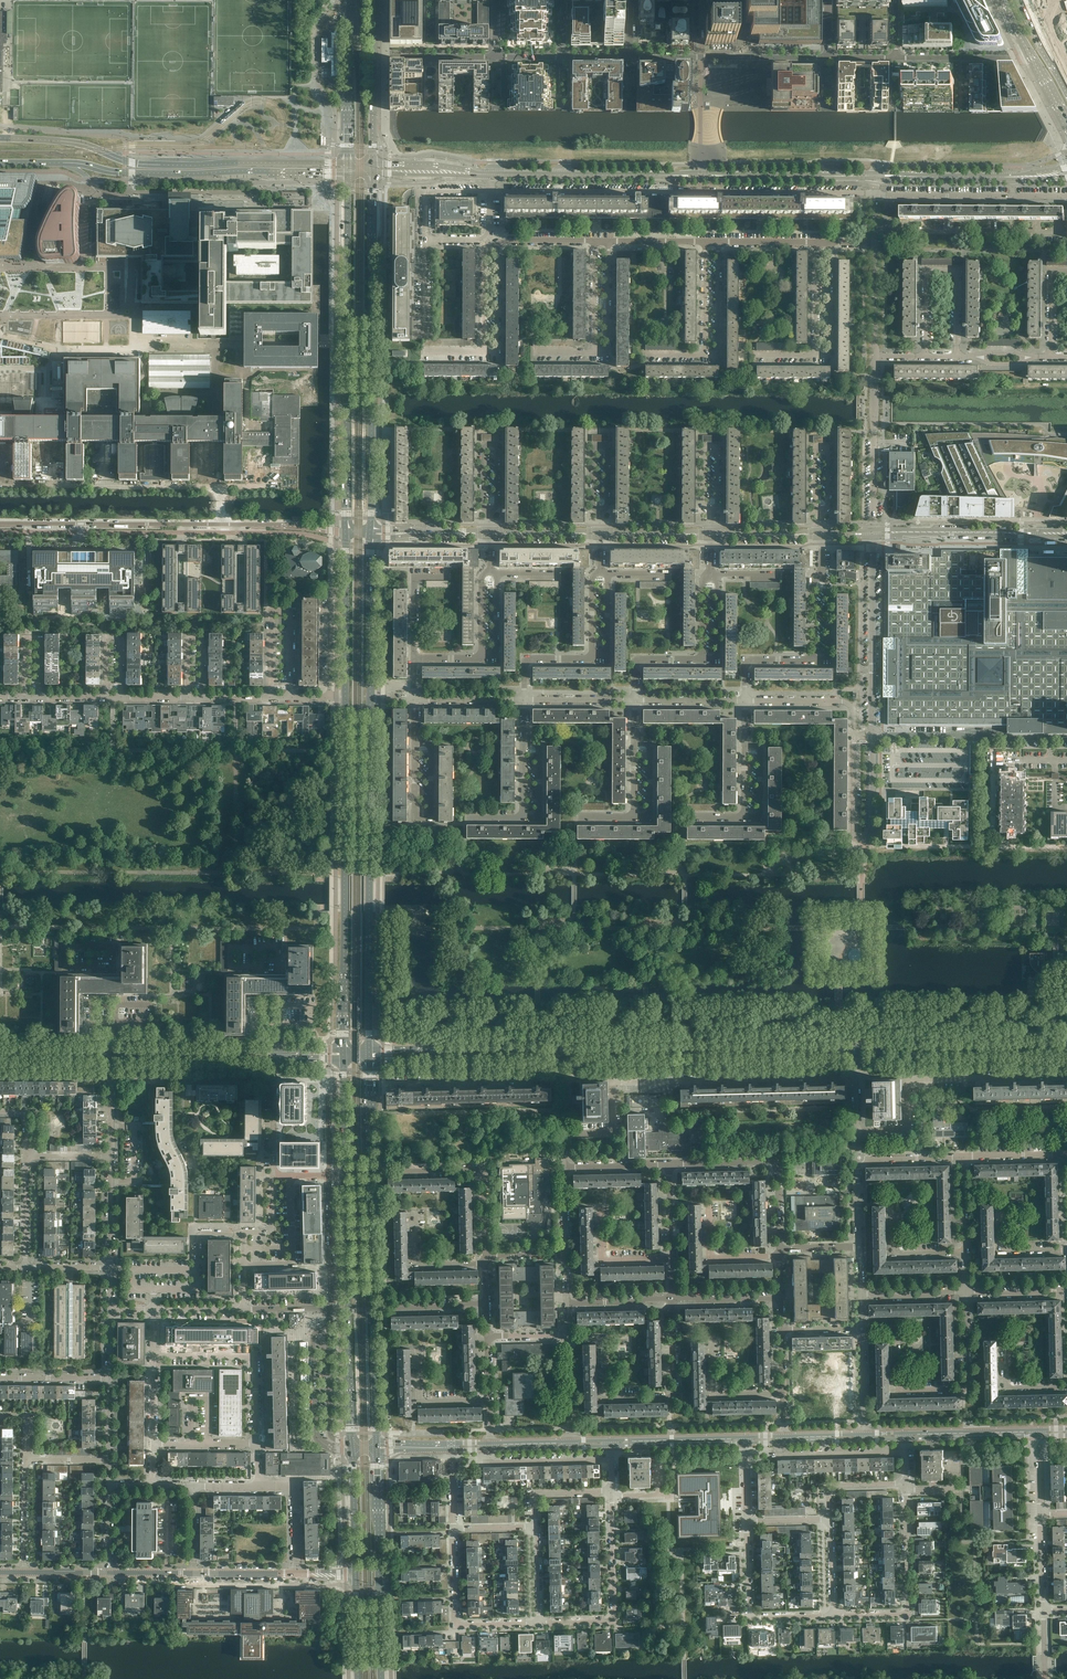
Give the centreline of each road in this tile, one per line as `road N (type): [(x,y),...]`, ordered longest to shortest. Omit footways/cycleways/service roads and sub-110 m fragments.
road 1 (secondary): [(343,1059),(351,1443)]
road 2 (secondary): [(376,1443),(369,1059)]
road 3 (secondary): [(347,174),(347,533)]
road 4 (secondary): [(369,1050),(370,693)]
road 5 (secondary): [(345,698),(343,1050)]
road 6 (secondary): [(347,164),(138,164),(79,144),(0,138)]
road 7 (unclassified): [(0,524),(267,524),(347,533)]
road 8 (secondary): [(0,163),(125,173),(347,174)]
road 9 (tertiary): [(343,1050),(0,1049)]
road 10 (secondary): [(560,1058),(855,1056)]
road 11 (secondary): [(855,1047),(560,1048)]
road 12 (residential): [(857,1131),(907,1129),(906,1081),(1066,1078)]
road 13 (secondary): [(372,431),(373,174)]
road 14 (secondary): [(381,1678),(377,1451)]
road 15 (residential): [(855,736),(854,831),(861,839),(872,834),(873,736)]
road 16 (secondary): [(1066,1043),(855,1047)]
road 17 (secondary): [(855,1056),(1066,1053)]
road 18 (residential): [(957,356),(957,270),(925,270),(925,356)]
road 19 (residential): [(873,736),(874,533)]
road 20 (residential): [(832,1615),(907,1611),(906,1484)]
road 21 (residential): [(828,58),(630,57)]
road 22 (residential): [(669,1165),(778,1162),(779,1250)]
road 23 (residential): [(290,698),(291,611),(271,611),(271,698)]
road 24 (tertiary): [(874,533),(1066,534)]
road 25 (residential): [(257,1444),(255,1355),(153,1356)]
road 26 (secondary): [(560,1048),(369,1050)]
road 27 (secondary): [(369,1059),(560,1058)]
road 28 (residential): [(1060,231),(876,228)]
road 29 (residential): [(486,1256),(484,1173),(386,1171)]
road 30 (residential): [(538,1623),(456,1625),(453,1529)]
road 31 (residential): [(1051,738),(873,736)]
road 32 (residential): [(874,533),(875,356)]
road 33 (residential): [(388,1085),(561,1081)]
road 34 (secondary): [(347,533),(345,698)]
road 35 (secondary): [(346,0),(347,164)]
road 36 (secondary): [(373,164),(373,0)]
road 37 (tertiary): [(111,1058),(274,1059)]
road 38 (residential): [(675,1394),(605,1398),(604,1341),(569,1341)]
road 39 (residential): [(111,1077),(273,1078)]
road 40 (residential): [(967,1390),(902,1390),(896,1328),(862,1329)]
road 41 (residential): [(244,1310),(244,1232),(272,1230),(273,1176)]
road 42 (secondary): [(370,693),(371,533)]
road 43 (secondary): [(491,175),(648,175)]
road 44 (secondary): [(735,176),(876,176)]
road 45 (secondary): [(1002,0),(1066,124)]
road 46 (residential): [(203,698),(204,637),(188,637),(187,698)]
road 47 (residential): [(489,1448),(490,1463),(612,1460)]
road 48 (residential): [(121,697),(120,636),(106,636),(107,697)]
road 49 (tertiary): [(905,1439),(1040,1436)]
road 50 (tertiary): [(1040,1430),(905,1433)]
road 51 (tertiary): [(745,1437),(611,1440)]
road 52 (tertiary): [(612,1446),(745,1443)]
road 53 (residential): [(40,697),(40,638),(25,638),(25,697)]
road 54 (residential): [(329,1176),(331,1308)]
road 55 (residential): [(594,353),(608,354),(609,240)]
road 56 (residential): [(706,355),(719,355),(719,241)]
road 57 (residential): [(816,355),(830,355),(830,242)]
road 58 (residential): [(296,1573),(296,1486),(258,1486)]
road 59 (residential): [(614,1620),(612,1496)]
road 60 (secondary): [(352,1451),(356,1574)]
road 61 (residential): [(783,1394),(713,1396),(712,1343)]
road 62 (residential): [(485,1263),(416,1264),(415,1210)]
road 63 (residential): [(489,1400),(420,1402),(418,1349)]
road 64 (residential): [(483,352),(497,352),(495,245)]
road 65 (residential): [(671,1259),(602,1260),(601,1208)]

